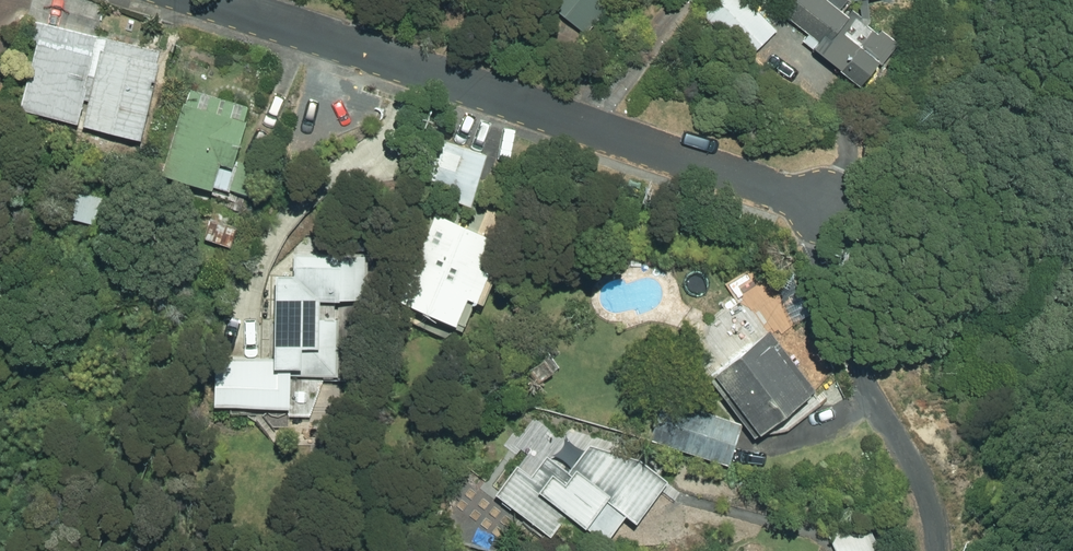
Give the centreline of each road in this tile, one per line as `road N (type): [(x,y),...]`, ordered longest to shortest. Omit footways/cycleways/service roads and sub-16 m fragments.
road 1 (residential): [(198,0),(817,205)]
road 2 (residential): [(817,205),(850,339),(923,494),(938,550)]

